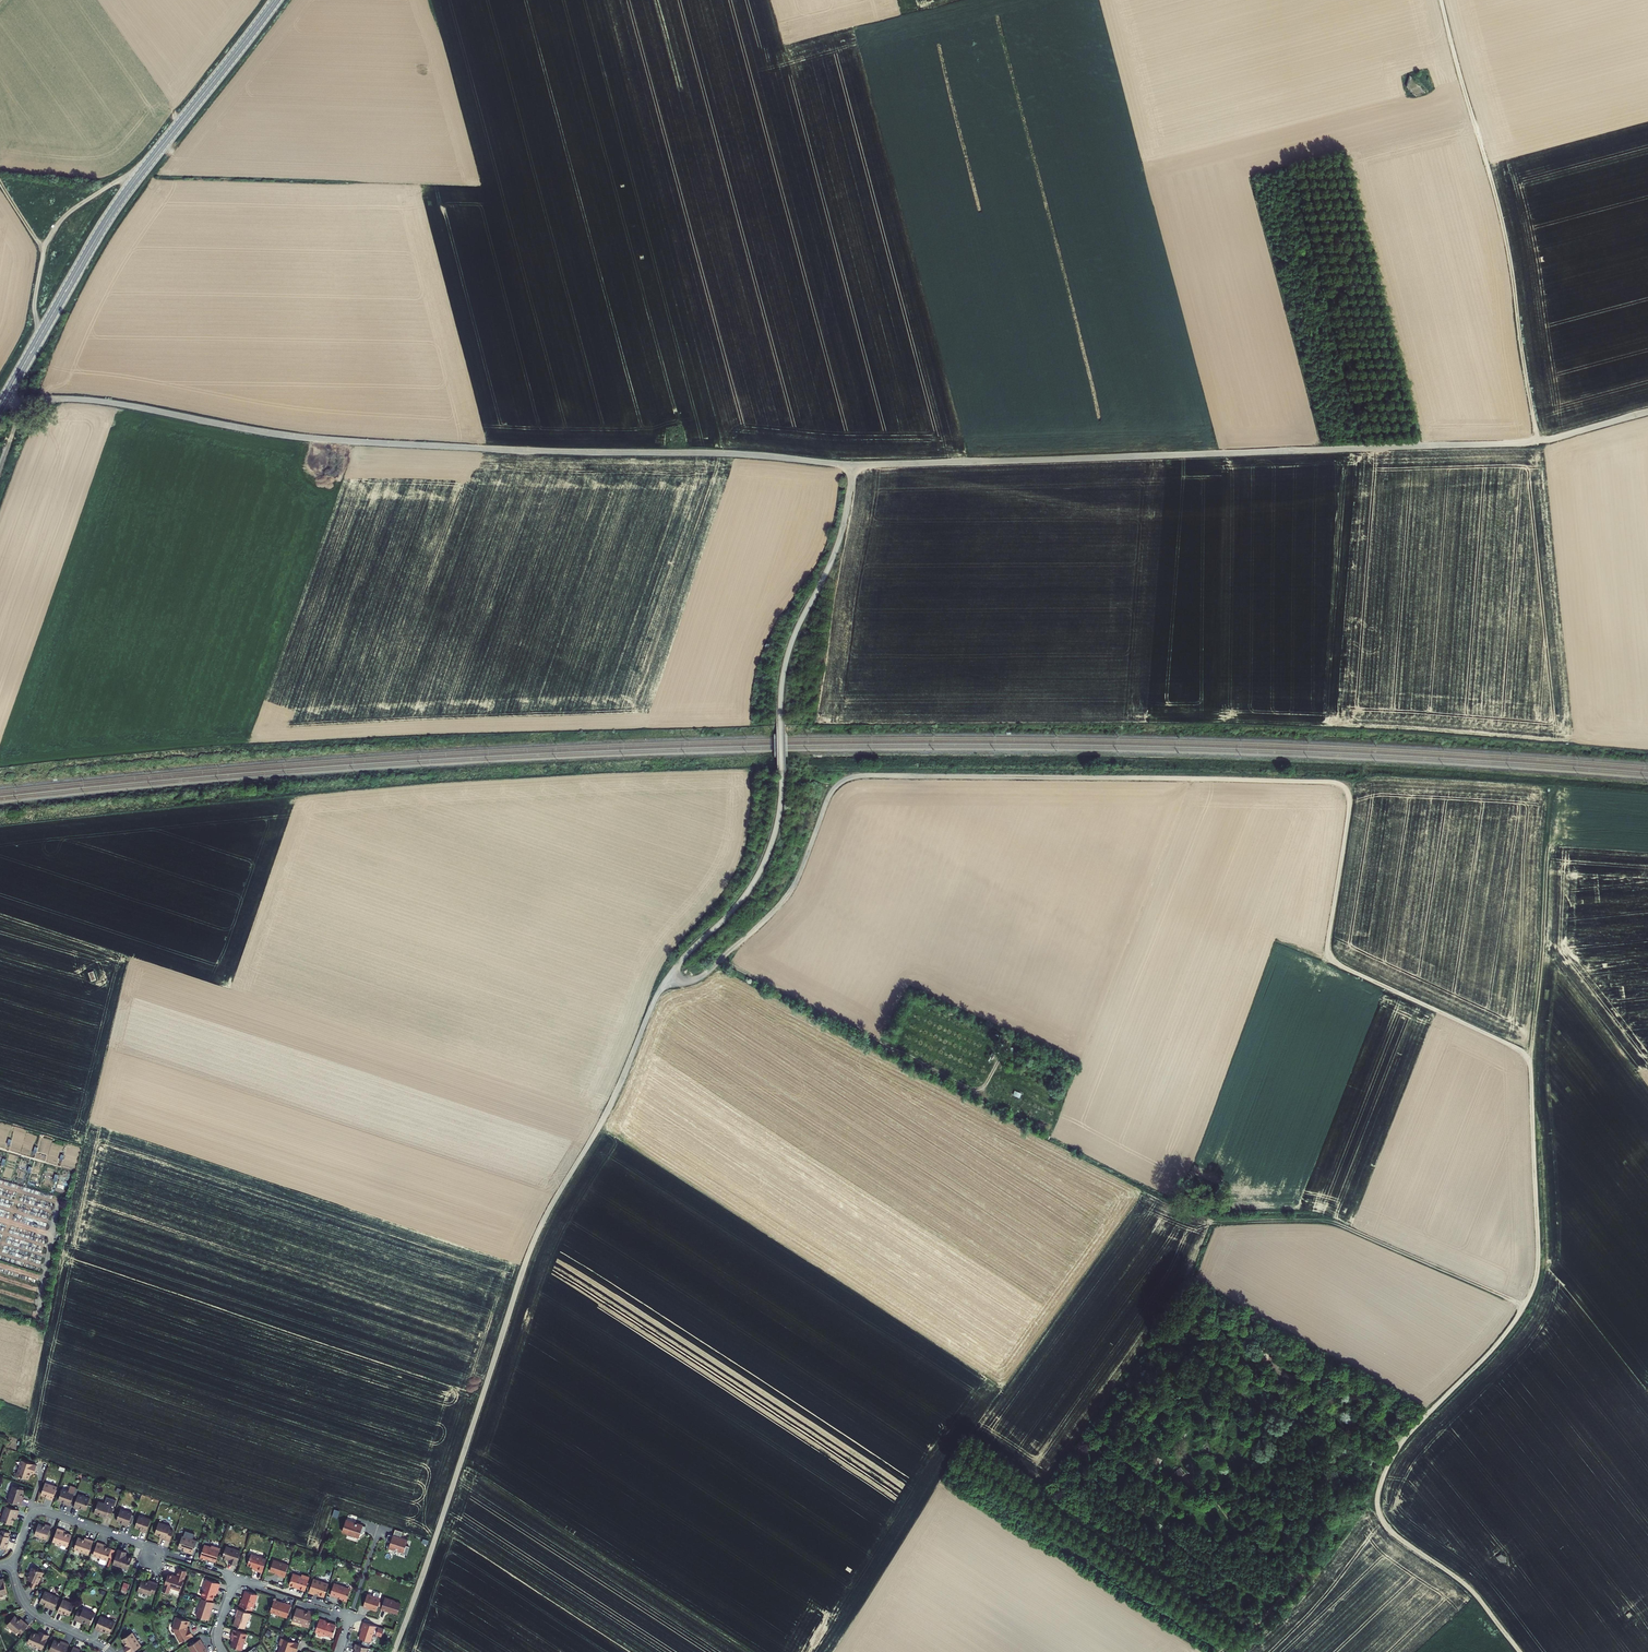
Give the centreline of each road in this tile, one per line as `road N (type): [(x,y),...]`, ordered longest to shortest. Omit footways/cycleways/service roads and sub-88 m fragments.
road 1 (track): [(3,402),(98,401),(313,438),(853,465),(1538,442)]
road 2 (track): [(1529,1060),(1331,958),(1349,797),(1328,782),(849,778),(830,794),(784,900),(703,975),(667,979)]
road 3 (track): [(395,1651),(532,1245),(603,1120),(667,979)]
road 4 (track): [(1529,1060),(1539,1253),(1533,1286),(1492,1351),(1397,1449),(1378,1502),(1387,1527),(1466,1587),(1519,1651)]
road 5 (track): [(667,979),(738,904),(769,851),(780,800),(784,670),(839,540),(853,465)]
road 6 (secondary): [(276,0),(118,203),(0,407)]
road 7 (track): [(1441,0),(1504,230),(1538,442)]
road 8 (track): [(1524,1306),(1333,1223),(1214,1222)]
road 9 (track): [(720,960),(989,1100)]
road 10 (track): [(41,334),(34,302),(53,230),(78,206),(139,174)]
road 11 (residential): [(10,1566),(29,1516),(40,1510),(155,1556)]
road 12 (residential): [(10,1566),(32,1610),(111,1651)]

